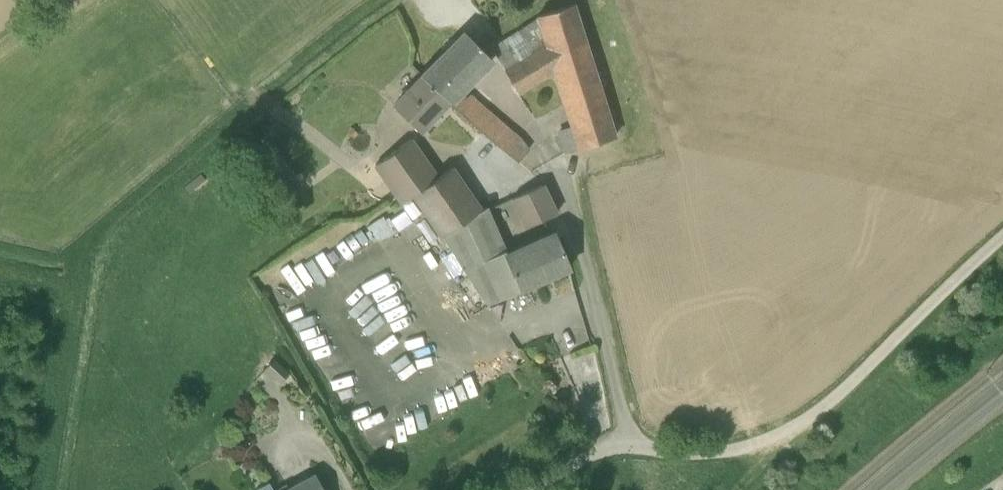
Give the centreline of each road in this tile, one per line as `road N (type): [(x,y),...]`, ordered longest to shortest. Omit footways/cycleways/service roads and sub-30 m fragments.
road 1 (unclassified): [(534,489),(611,448),(714,452),(793,426),(845,387),(1002,235)]

